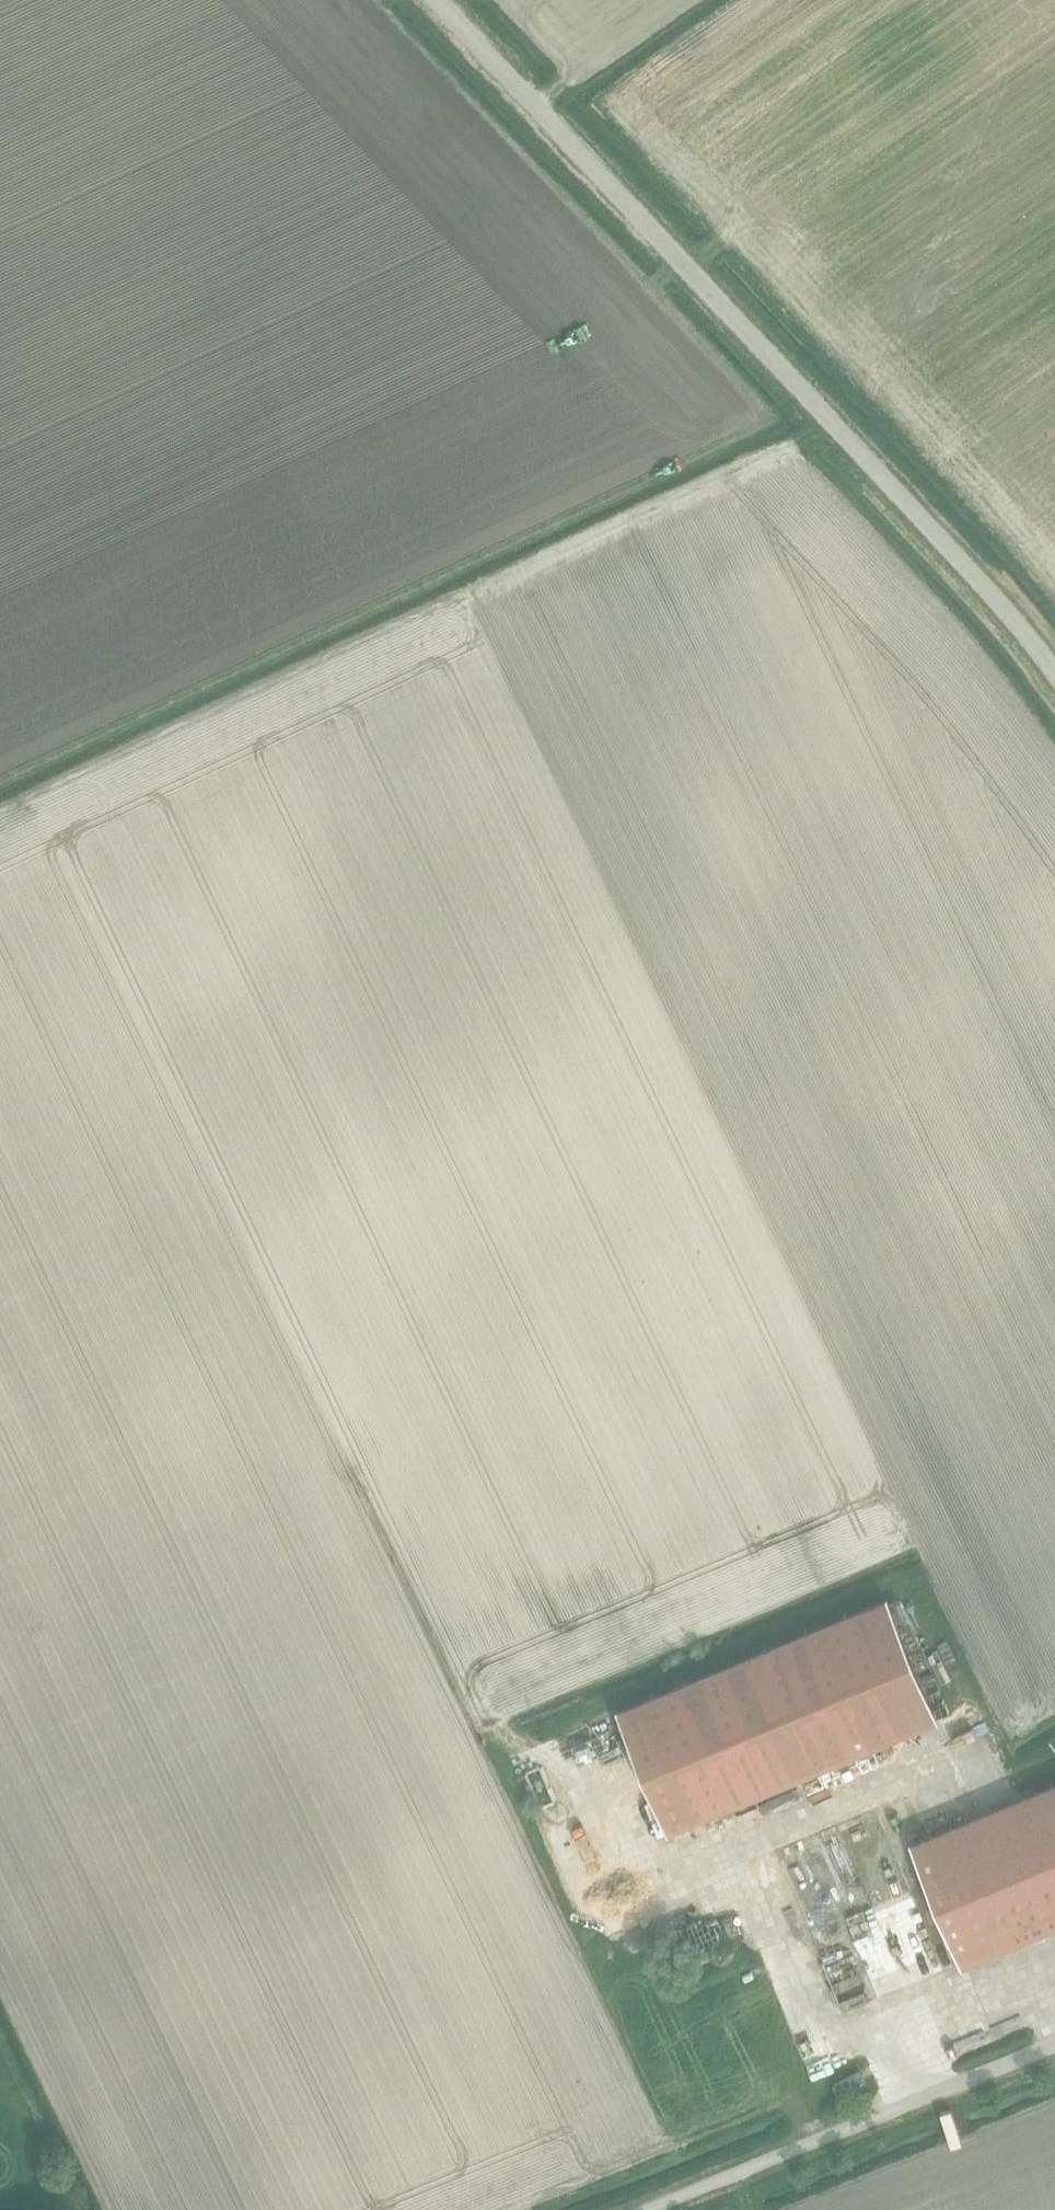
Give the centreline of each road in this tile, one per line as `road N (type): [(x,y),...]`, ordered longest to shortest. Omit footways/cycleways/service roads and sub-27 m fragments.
road 1 (tertiary): [(1054,677),(852,439),(438,0)]
road 2 (unclassified): [(648,2209),(1054,2046)]

